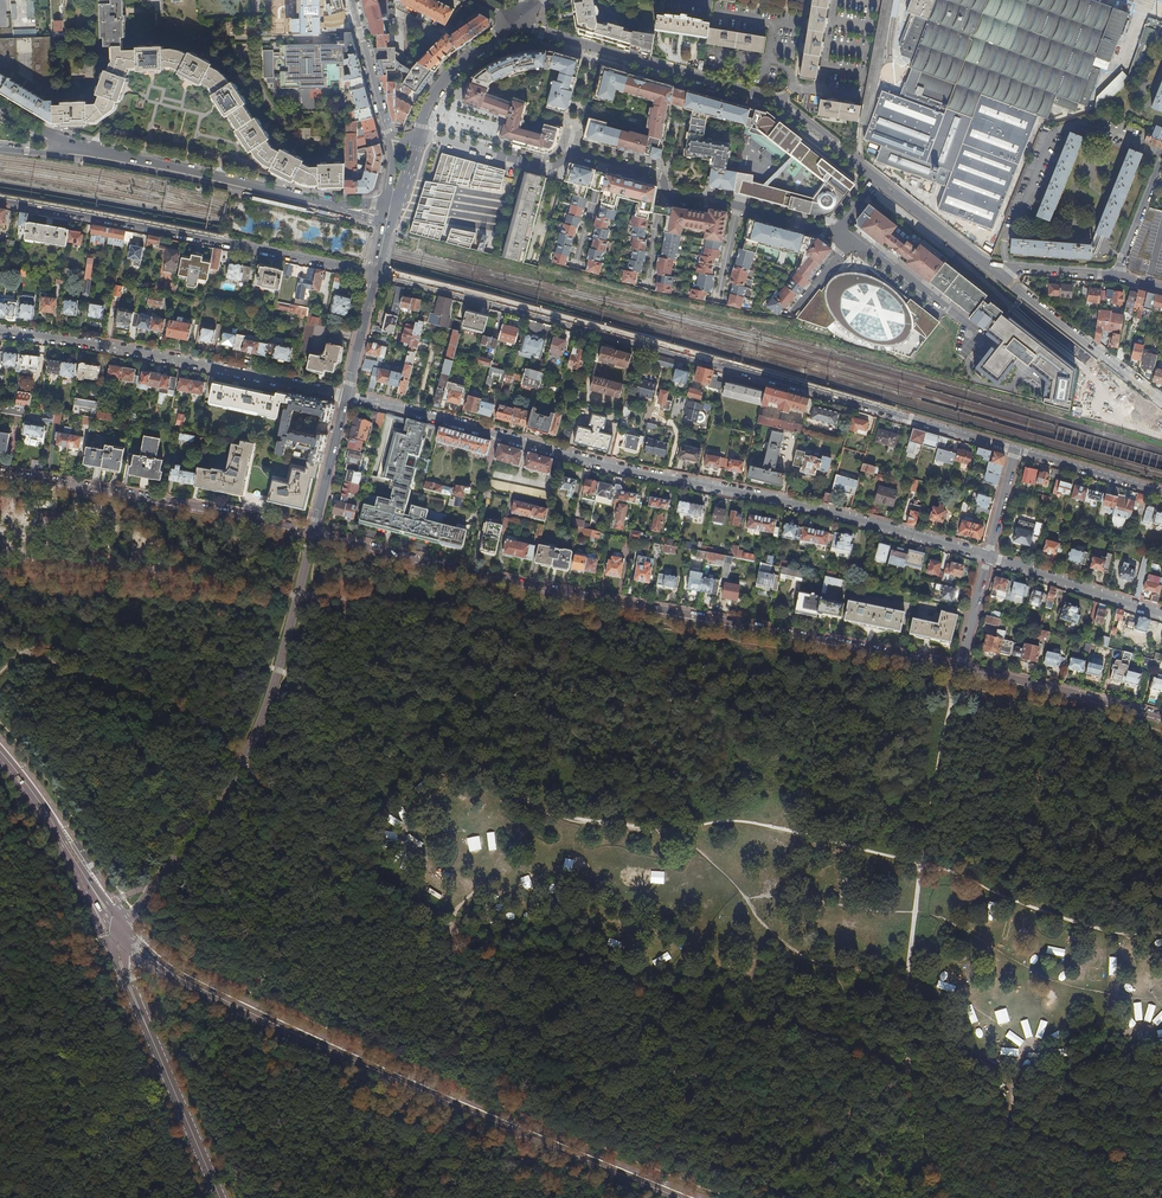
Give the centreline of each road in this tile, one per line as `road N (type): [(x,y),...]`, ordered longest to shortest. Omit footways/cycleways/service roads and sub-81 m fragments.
road 1 (track): [(243,761),(333,850),(477,940),(587,964),(906,1069)]
road 2 (residential): [(313,533),(465,572),(962,666)]
road 3 (residential): [(1015,449),(376,274)]
road 4 (residential): [(346,397),(988,558)]
road 5 (track): [(627,604),(614,619),(0,573)]
road 6 (primary): [(678,1197),(347,1060),(147,955)]
road 7 (residential): [(313,533),(272,690),(243,761),(124,925)]
road 8 (residential): [(515,20),(774,98),(876,180)]
road 9 (residential): [(376,274),(0,201)]
road 10 (residential): [(346,397),(0,331)]
road 11 (residential): [(0,476),(313,533)]
road 12 (secondary): [(64,144),(335,205)]
road 13 (track): [(906,1069),(969,1106),(1068,1144),(1161,1157)]
road 14 (track): [(14,650),(183,708),(243,761)]
road 15 (secondary): [(120,961),(220,1197)]
road 16 (residential): [(991,267),(1161,405)]
road 17 (residential): [(962,666),(1161,718)]
road 18 (track): [(906,1069),(921,865)]
road 19 (track): [(921,865),(962,666)]
road 20 (residential): [(419,134),(544,167),(576,152),(604,159)]
road 21 (residential): [(988,558),(1161,613)]
road 22 (residential): [(971,346),(967,325),(853,234)]
road 23 (primary): [(89,885),(0,755)]
road 24 (secondary): [(419,134),(446,77),(515,20)]
road 25 (residential): [(1161,492),(1015,449)]
road 26 (residential): [(876,180),(991,267)]
road 27 (residential): [(353,0),(388,136)]
road 28 (residential): [(346,397),(313,533)]
road 29 (track): [(947,1197),(906,1069)]
road 30 (residential): [(1161,156),(1116,277)]
road 31 (residential): [(376,274),(346,397)]
road 32 (residential): [(1116,277),(991,267)]

